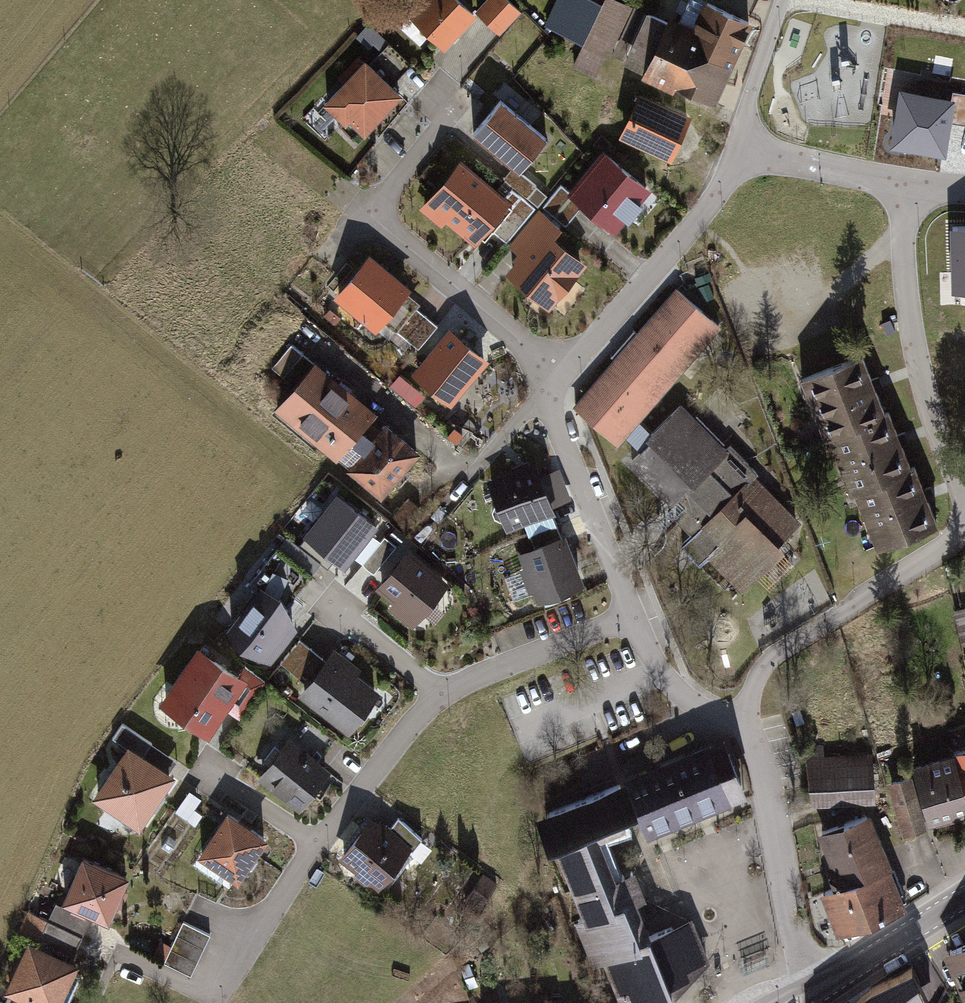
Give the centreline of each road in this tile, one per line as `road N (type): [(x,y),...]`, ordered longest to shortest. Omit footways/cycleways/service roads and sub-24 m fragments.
road 1 (residential): [(458,106),(368,215),(561,375)]
road 2 (residential): [(745,723),(765,665),(940,550),(964,509)]
road 3 (residential): [(964,486),(914,344),(907,184)]
road 4 (residential): [(733,151),(670,256),(561,375)]
road 5 (residential): [(745,723),(763,774),(792,926),(819,988)]
road 6 (residential): [(314,847),(265,921),(206,956),(186,988),(117,954)]
road 7 (residential): [(545,396),(629,611)]
road 8 (residential): [(629,611),(440,692)]
road 9 (residential): [(440,692),(314,847)]
road 10 (residential): [(733,151),(907,184)]
road 11 (track): [(791,0),(964,30)]
road 12 (residential): [(629,611),(665,677),(711,719),(745,723)]
road 13 (secondary): [(964,897),(819,988)]
road 14 (residential): [(783,0),(733,151)]
road 15 (residential): [(440,692),(340,612)]

